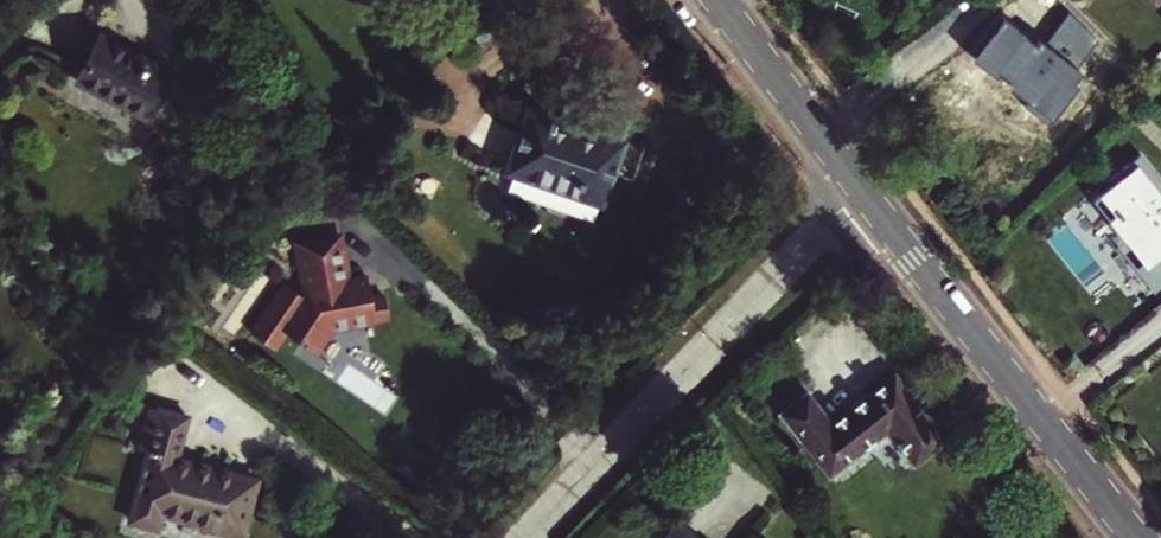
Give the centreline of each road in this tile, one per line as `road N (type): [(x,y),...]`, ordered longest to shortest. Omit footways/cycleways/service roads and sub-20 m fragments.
road 1 (primary): [(717,0),(1136,537)]

